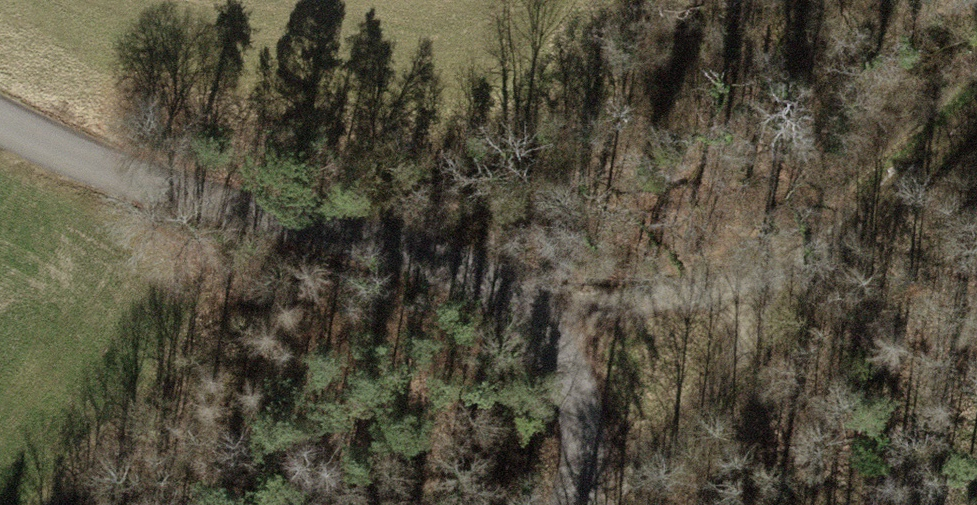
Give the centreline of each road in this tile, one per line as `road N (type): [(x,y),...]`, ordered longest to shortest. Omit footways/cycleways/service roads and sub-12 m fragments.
road 1 (unclassified): [(576,504),(583,381),(553,306),(334,230),(96,165),(0,118)]
road 2 (track): [(553,306),(716,299),(809,258),(976,123)]
road 3 (track): [(143,504),(193,448),(334,230)]
road 4 (track): [(809,258),(700,405),(580,496)]

